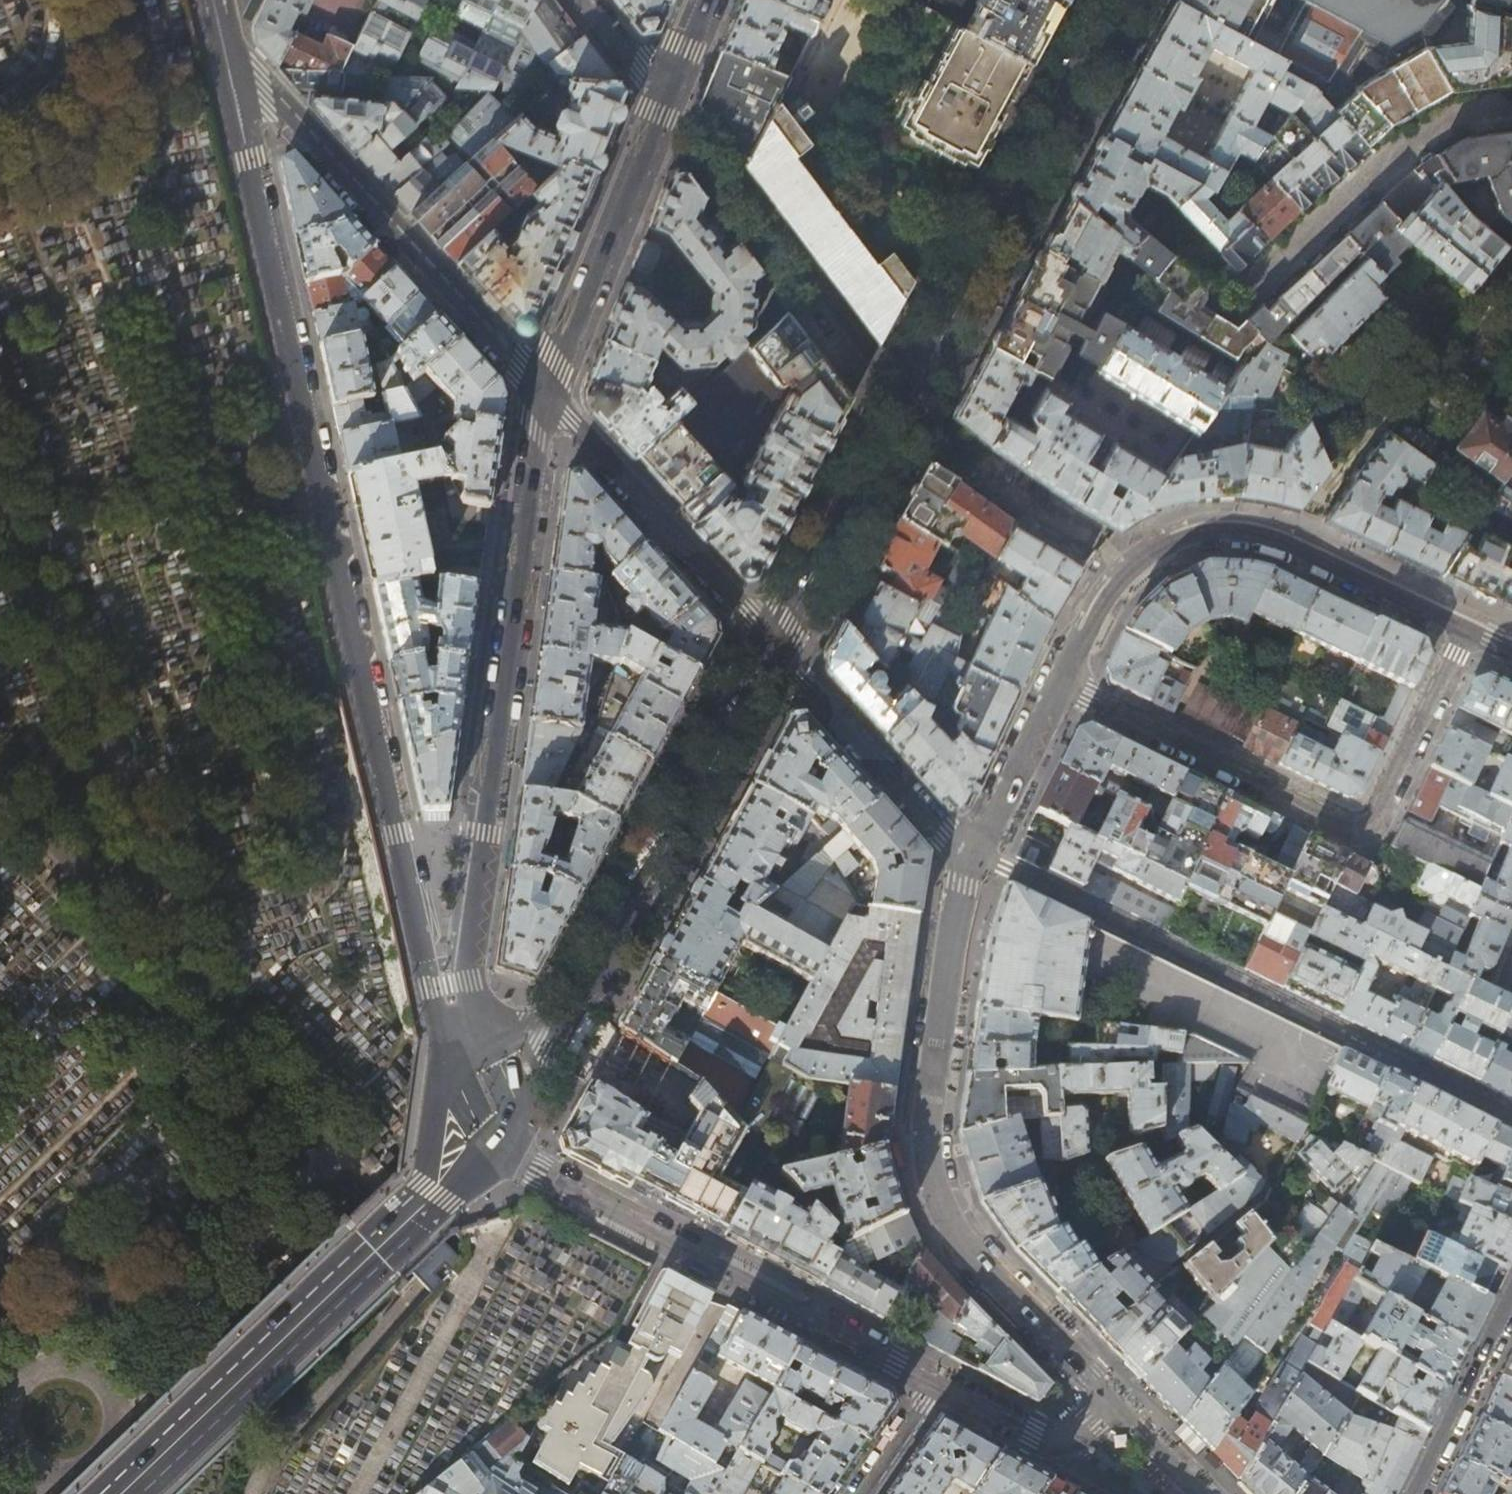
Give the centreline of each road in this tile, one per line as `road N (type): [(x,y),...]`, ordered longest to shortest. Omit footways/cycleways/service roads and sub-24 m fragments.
road 1 (residential): [(228,52),(423,969),(454,1061)]
road 2 (tertiary): [(1125,0),(777,648)]
road 3 (tertiary): [(492,1045),(464,962),(546,396)]
road 4 (residential): [(1104,1392),(964,1249),(929,1170),(938,1032),(971,856)]
road 5 (residential): [(1055,684),(1364,830),(1379,818),(1468,631)]
road 6 (residential): [(1055,684),(1124,576),(1156,551),(1210,531),(1288,540),(1468,631)]
road 7 (residential): [(500,1140),(936,1382)]
road 8 (residential): [(546,396),(228,52)]
road 9 (tertiary): [(434,1195),(124,1493)]
road 10 (tertiary): [(777,648),(605,962)]
road 11 (residential): [(546,396),(777,648)]
road 12 (tertiary): [(546,396),(665,100)]
road 13 (residential): [(1511,108),(1454,117),(1401,148),(1261,280)]
road 14 (residential): [(971,856),(777,648)]
road 15 (residential): [(936,1382),(1056,1449),(1091,1422),(1104,1392)]
road 16 (residential): [(1511,1301),(1417,1493)]
road 17 (residential): [(971,856),(1055,684)]
road 18 (tertiary): [(519,1117),(555,1067),(605,962)]
road 19 (tertiary): [(605,962),(553,1020),(492,1045)]
road 20 (residential): [(1206,1493),(1104,1392)]
road 21 (tertiary): [(454,1061),(437,1104),(434,1195)]
road 22 (residential): [(936,1382),(861,1493)]
road 23 (residential): [(588,0),(665,100)]

